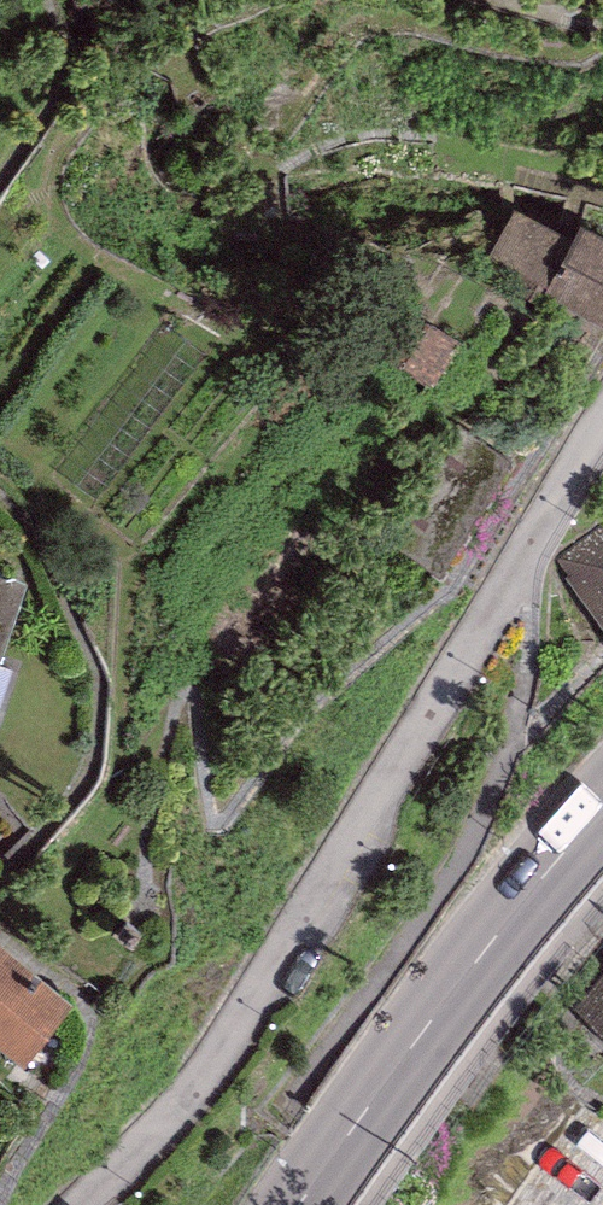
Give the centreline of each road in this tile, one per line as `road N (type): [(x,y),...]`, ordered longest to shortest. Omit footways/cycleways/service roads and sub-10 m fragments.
road 1 (primary): [(299,1204),(496,936),(602,815)]

